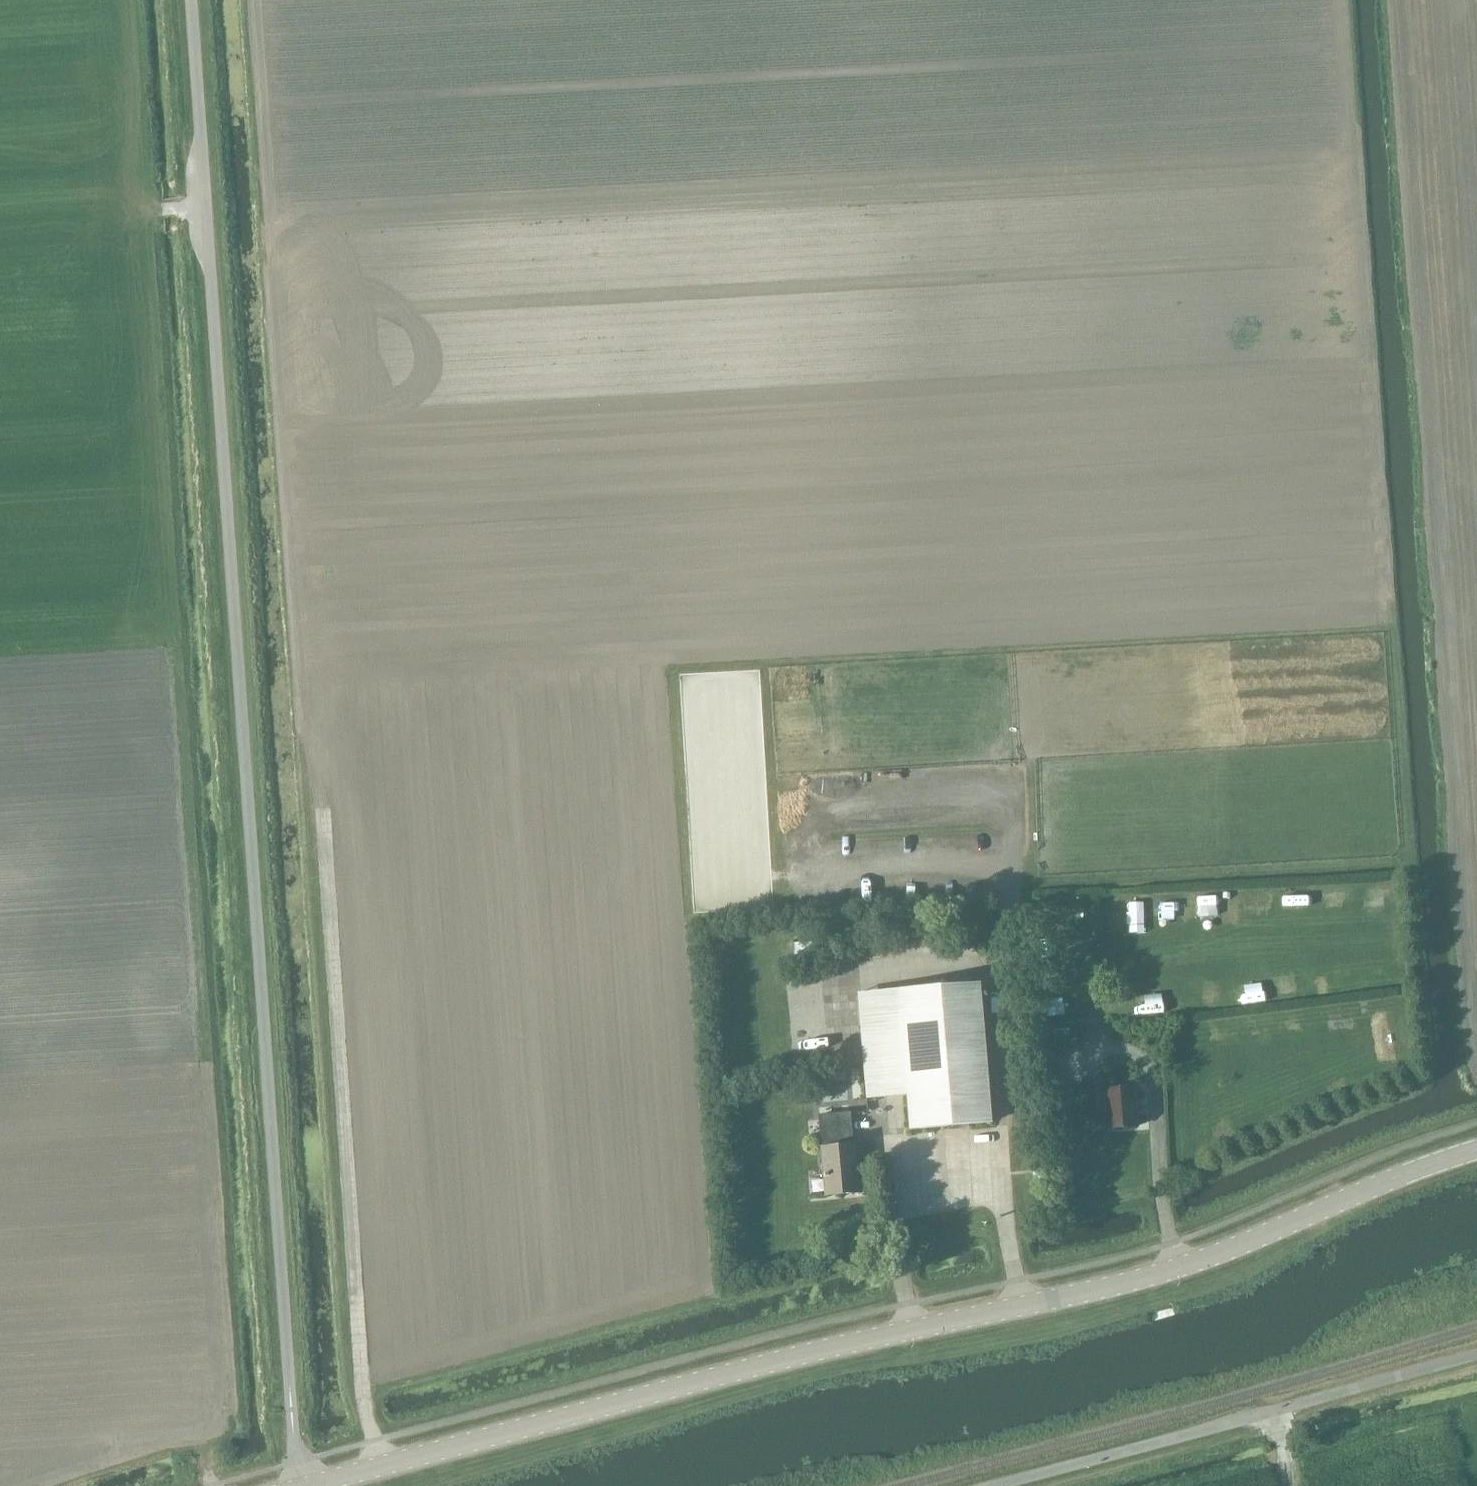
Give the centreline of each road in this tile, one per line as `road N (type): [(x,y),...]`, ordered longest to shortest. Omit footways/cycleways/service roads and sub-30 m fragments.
road 1 (tertiary): [(305,1485),(809,1350),(1152,1273),(1476,1151)]
road 2 (unclassified): [(994,1485),(1476,1355)]

